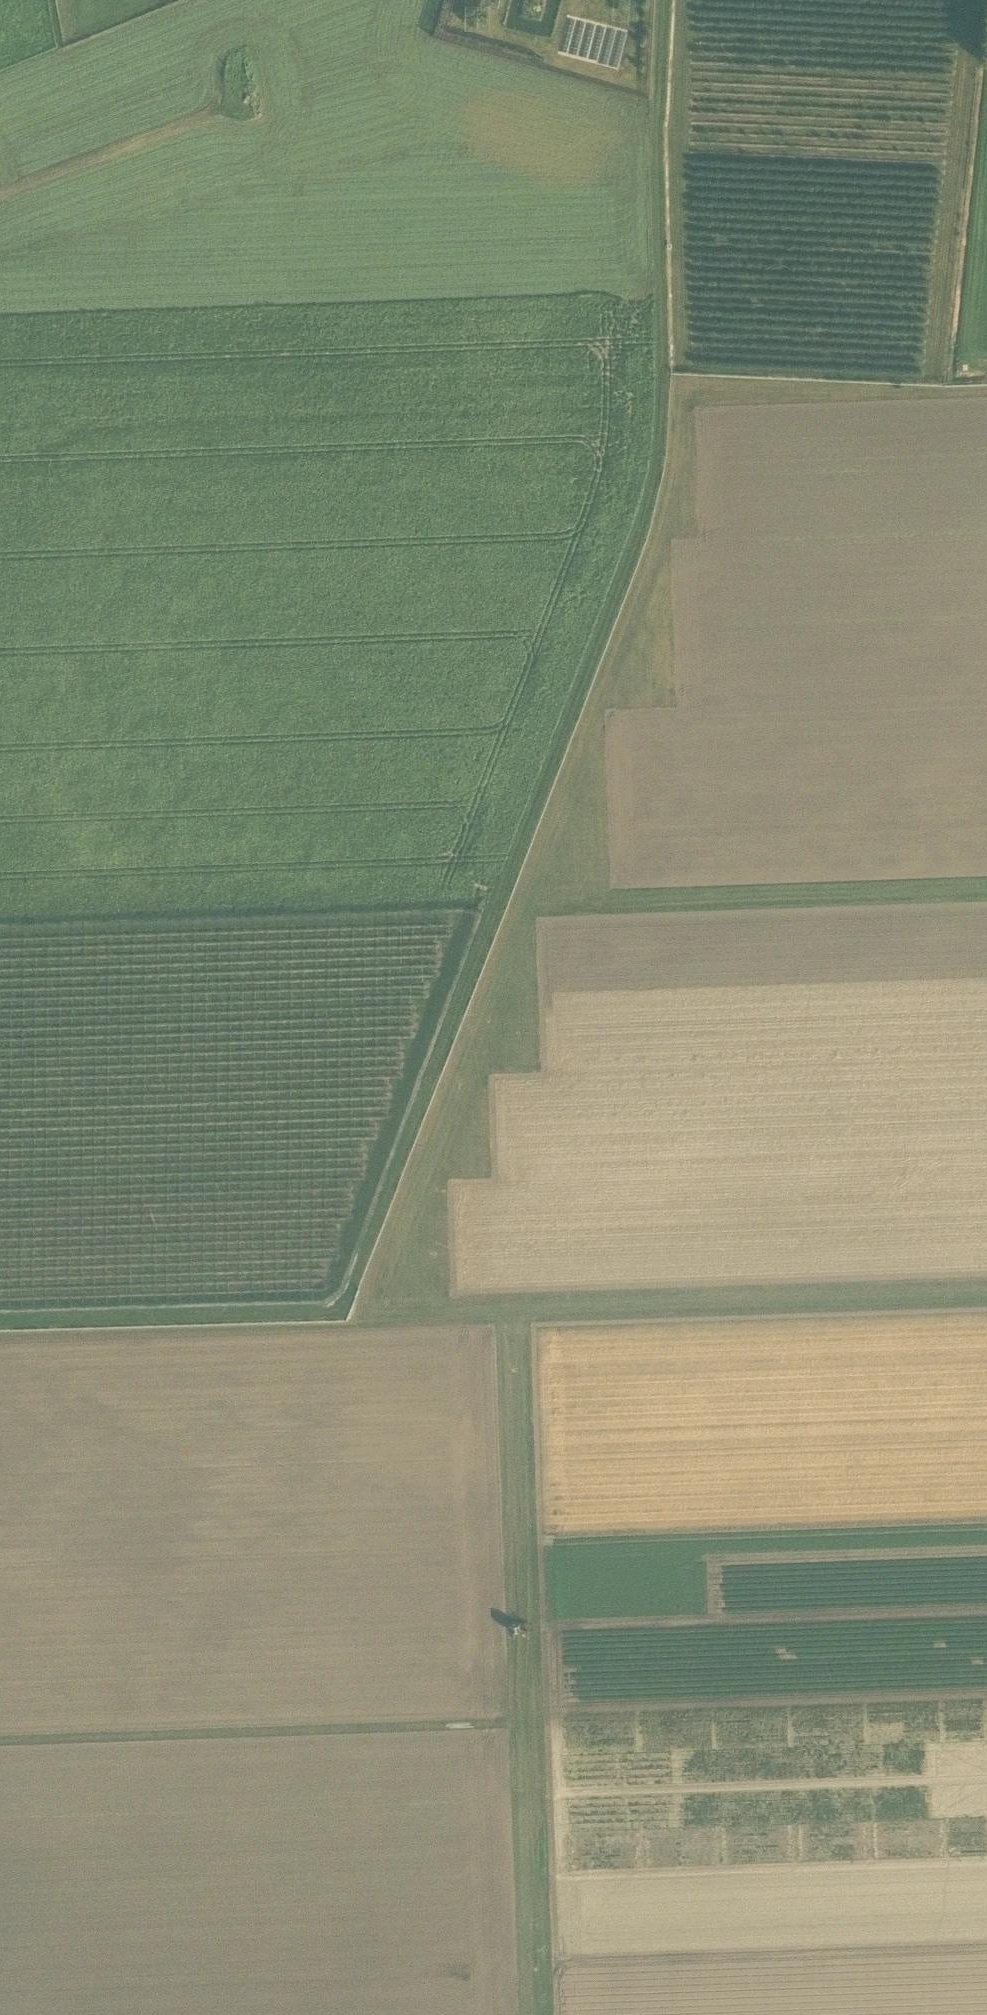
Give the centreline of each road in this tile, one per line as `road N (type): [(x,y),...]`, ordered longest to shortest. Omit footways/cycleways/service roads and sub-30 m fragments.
road 1 (track): [(0,1319),(309,1311),(339,1302),(429,1040),(586,652),(646,474),(656,383),(663,0)]

